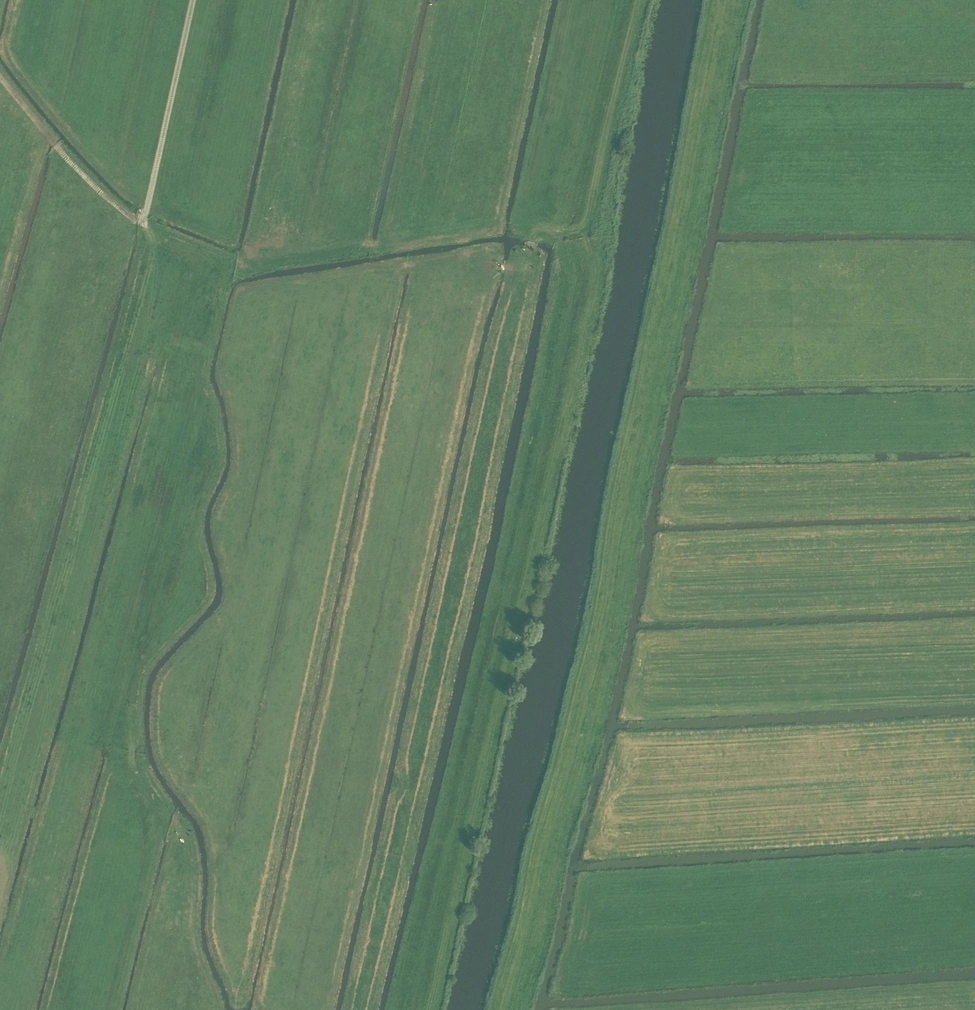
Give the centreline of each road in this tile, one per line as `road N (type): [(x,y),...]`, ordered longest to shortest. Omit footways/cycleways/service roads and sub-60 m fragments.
road 1 (track): [(0,76),(105,197),(180,246)]
road 2 (track): [(144,224),(192,0)]

